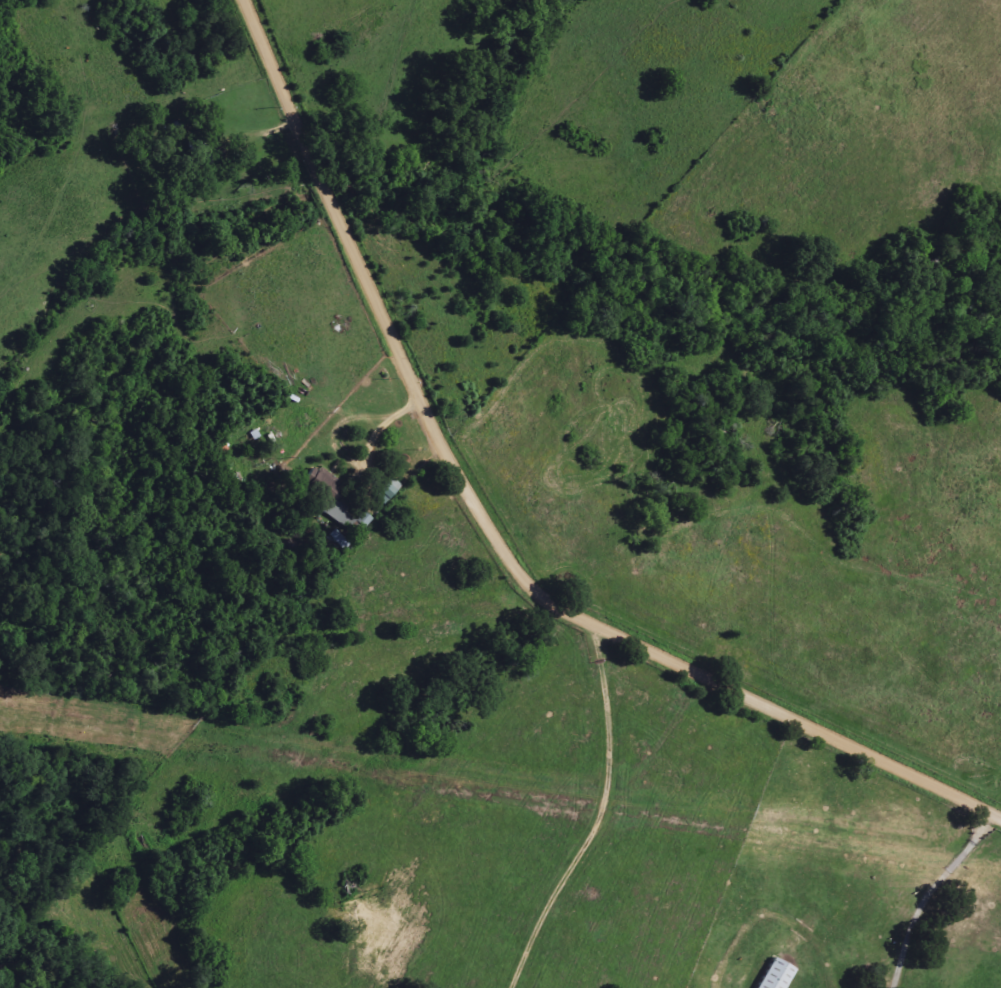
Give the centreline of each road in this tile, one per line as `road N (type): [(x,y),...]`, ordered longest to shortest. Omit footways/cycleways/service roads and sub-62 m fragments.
road 1 (residential): [(247,0),(419,390),(510,560),(535,588),(1000,820)]

